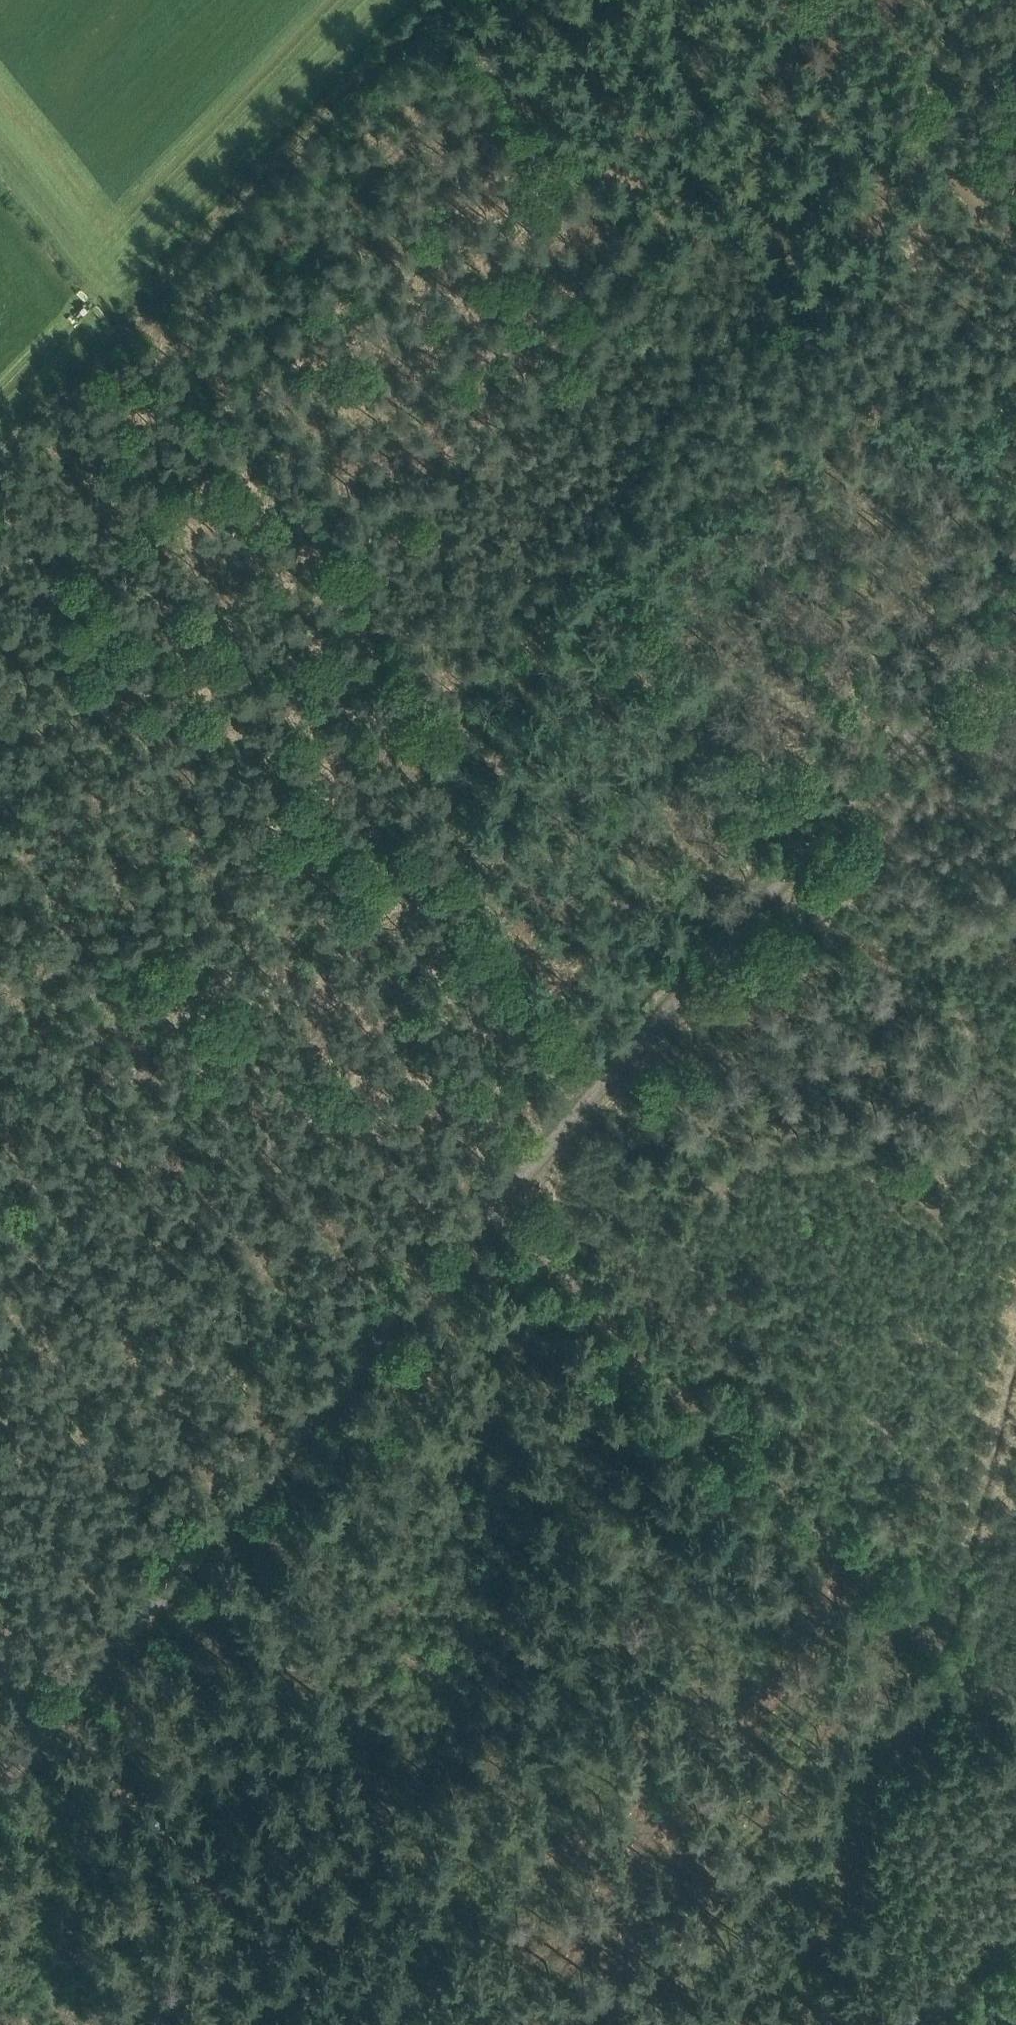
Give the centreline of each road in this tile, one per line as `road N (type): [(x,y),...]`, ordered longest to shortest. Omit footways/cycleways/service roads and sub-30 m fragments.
road 1 (track): [(0,1793),(1015,617)]
road 2 (track): [(0,451),(453,0)]
road 3 (track): [(784,0),(1015,241)]
road 4 (track): [(917,2024),(1015,1931)]

